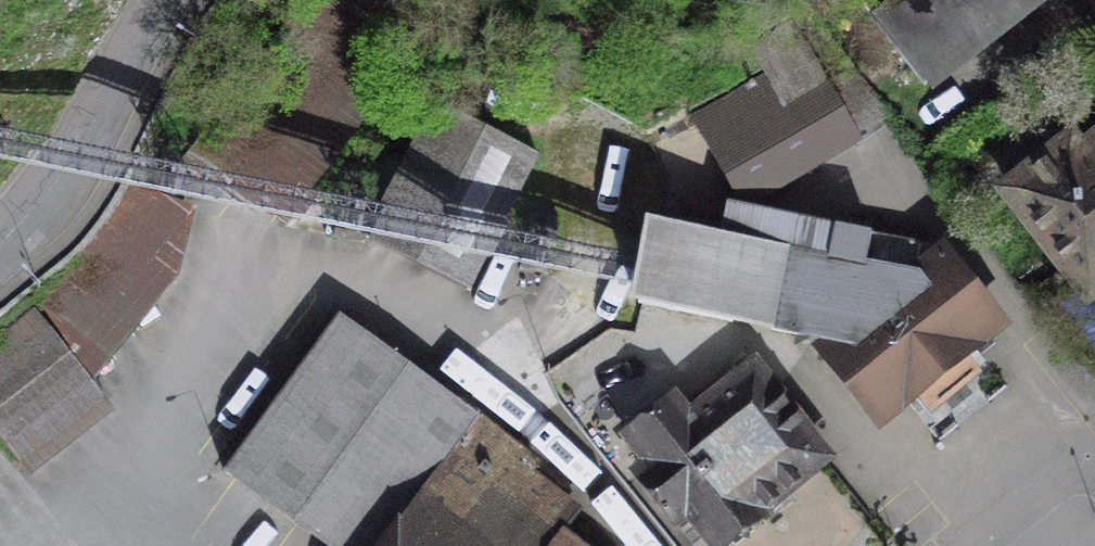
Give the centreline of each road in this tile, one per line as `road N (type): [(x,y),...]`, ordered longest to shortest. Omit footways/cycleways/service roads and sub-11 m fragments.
road 1 (residential): [(0,231),(155,0)]

